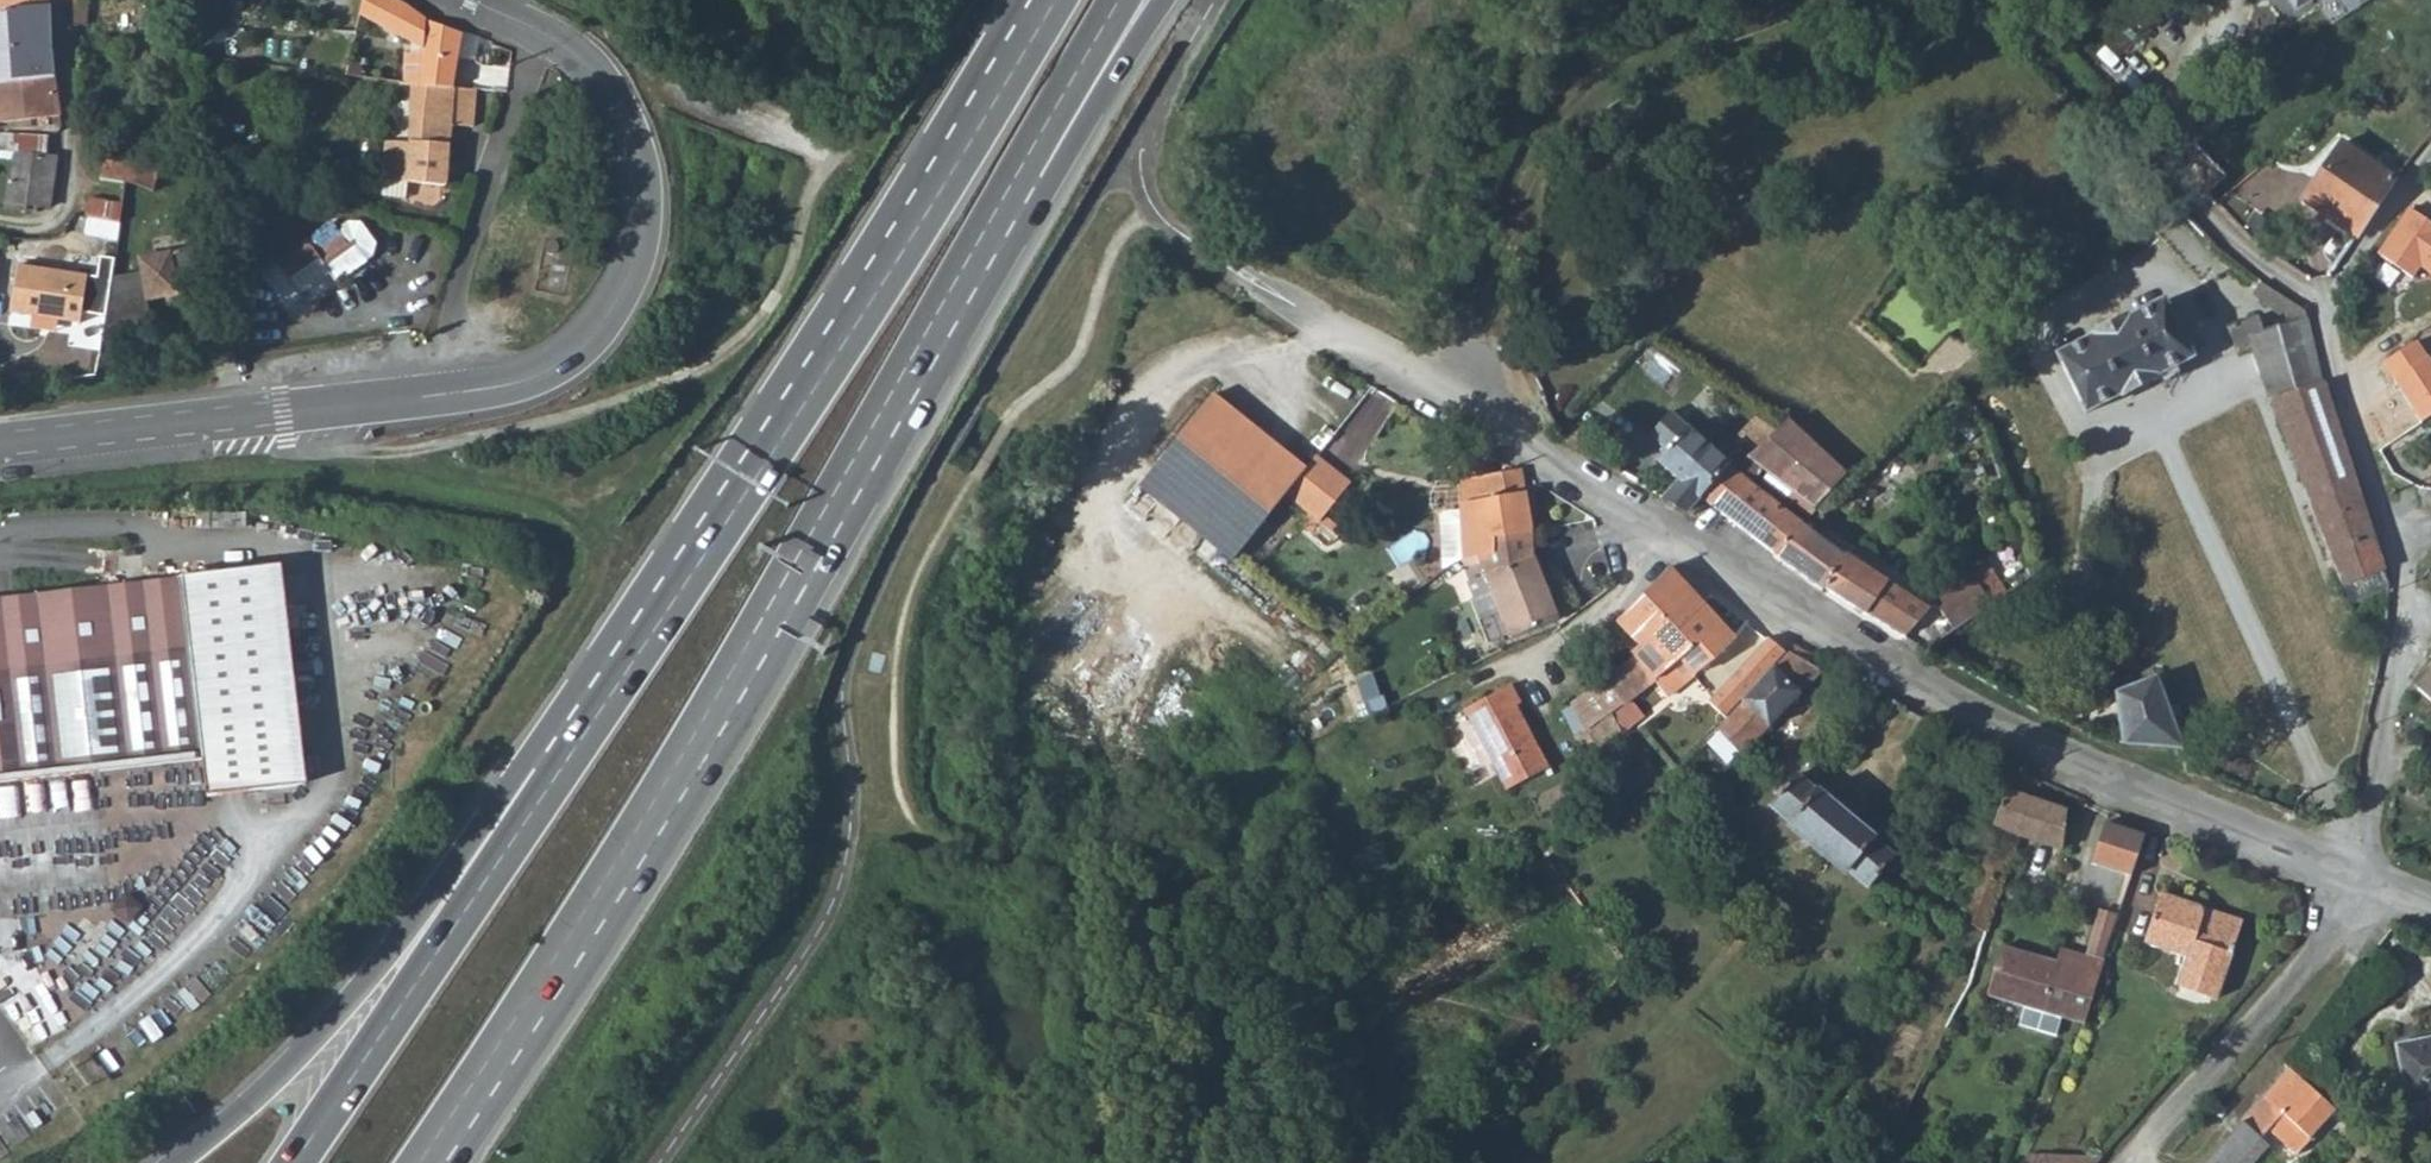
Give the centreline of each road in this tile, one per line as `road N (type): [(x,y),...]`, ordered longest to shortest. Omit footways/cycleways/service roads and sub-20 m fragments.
road 1 (trunk): [(419,1162),(650,808),(1014,179)]
road 2 (residential): [(0,449),(510,386),(535,379),(584,347),(638,260),(645,215),(633,140),(609,88),(579,52),(472,0)]
road 3 (residential): [(2348,868),(2015,738),(1443,392)]
road 4 (trunk): [(1057,0),(875,298),(556,775)]
road 5 (track): [(285,417),(289,451),(430,448),(525,434),(725,353),(756,322),(793,264),(820,175),(872,117),(952,0)]
road 6 (residential): [(2348,868),(2398,660),(2398,516),(2322,305),(2430,163)]
road 7 (trunk): [(556,775),(497,805),(380,966),(258,1096),(175,1162)]
road 8 (trunk): [(556,775),(297,1162)]
road 9 (residential): [(2376,879),(2134,1162)]
road 10 (track): [(60,0),(69,201),(50,224),(0,224)]
road 11 (trunk): [(1014,179),(1085,124),(1162,0)]
road 12 (trunk): [(1014,179),(1121,0)]

